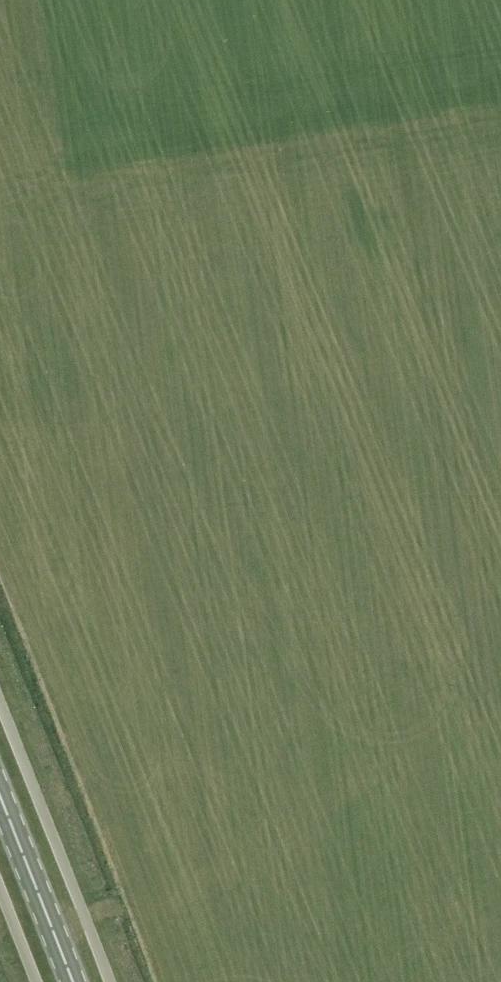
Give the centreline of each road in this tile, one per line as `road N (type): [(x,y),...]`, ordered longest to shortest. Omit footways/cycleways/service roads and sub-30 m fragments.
road 1 (secondary): [(76,981),(0,793)]

